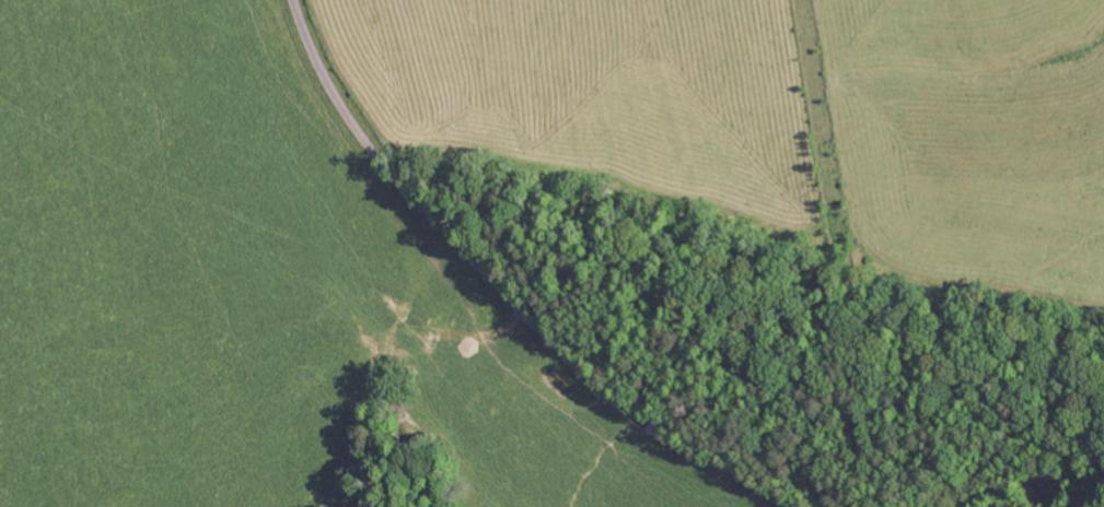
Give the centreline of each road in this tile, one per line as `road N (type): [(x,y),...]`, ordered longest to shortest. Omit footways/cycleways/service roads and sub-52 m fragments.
road 1 (residential): [(782,506),(646,427),(578,374),(365,142),(316,58),(294,0)]

